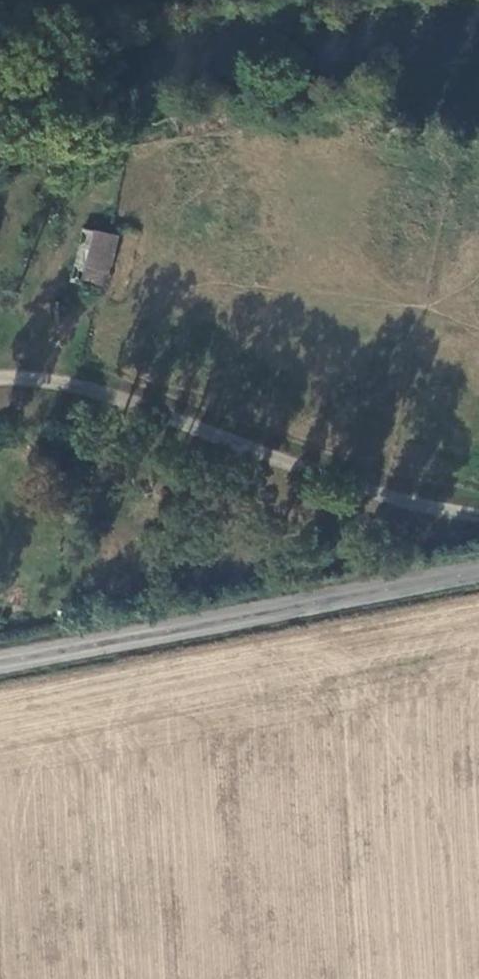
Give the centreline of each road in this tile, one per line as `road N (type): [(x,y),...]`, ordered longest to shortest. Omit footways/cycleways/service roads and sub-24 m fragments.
road 1 (unclassified): [(478,572),(0,663)]

